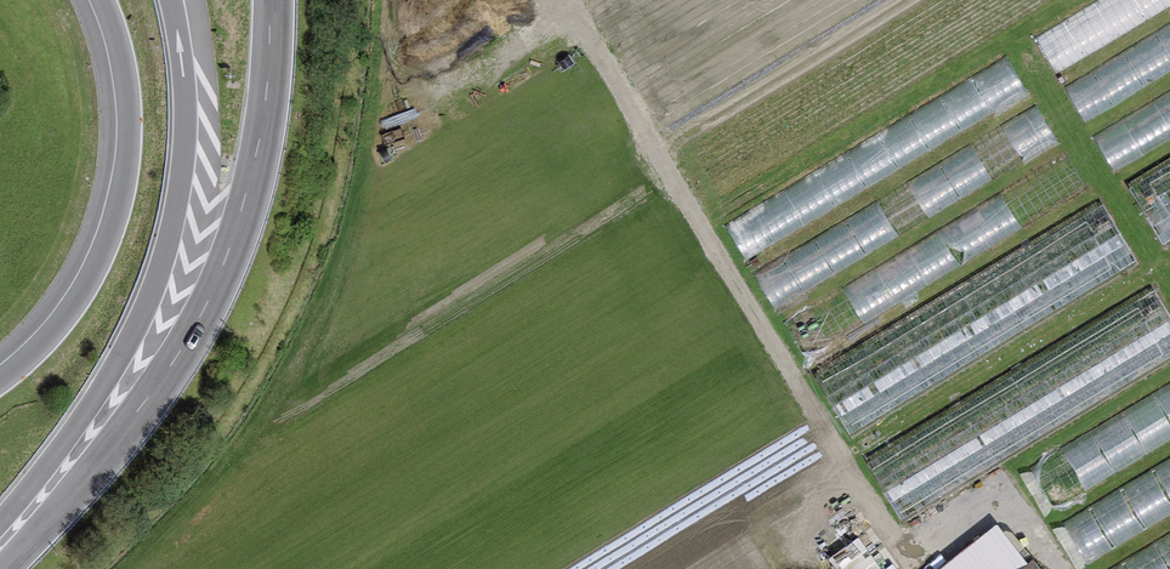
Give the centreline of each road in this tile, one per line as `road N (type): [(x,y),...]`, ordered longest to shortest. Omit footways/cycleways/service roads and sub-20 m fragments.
road 1 (motorway): [(0,559),(105,448),(163,373),(209,292),(255,146),(267,0)]
road 2 (motorway): [(0,529),(102,389),(158,278),(186,129),(173,0)]
road 3 (motorway): [(100,0),(125,97),(116,206),(66,309),(0,378)]
road 4 (track): [(681,184),(570,0)]

